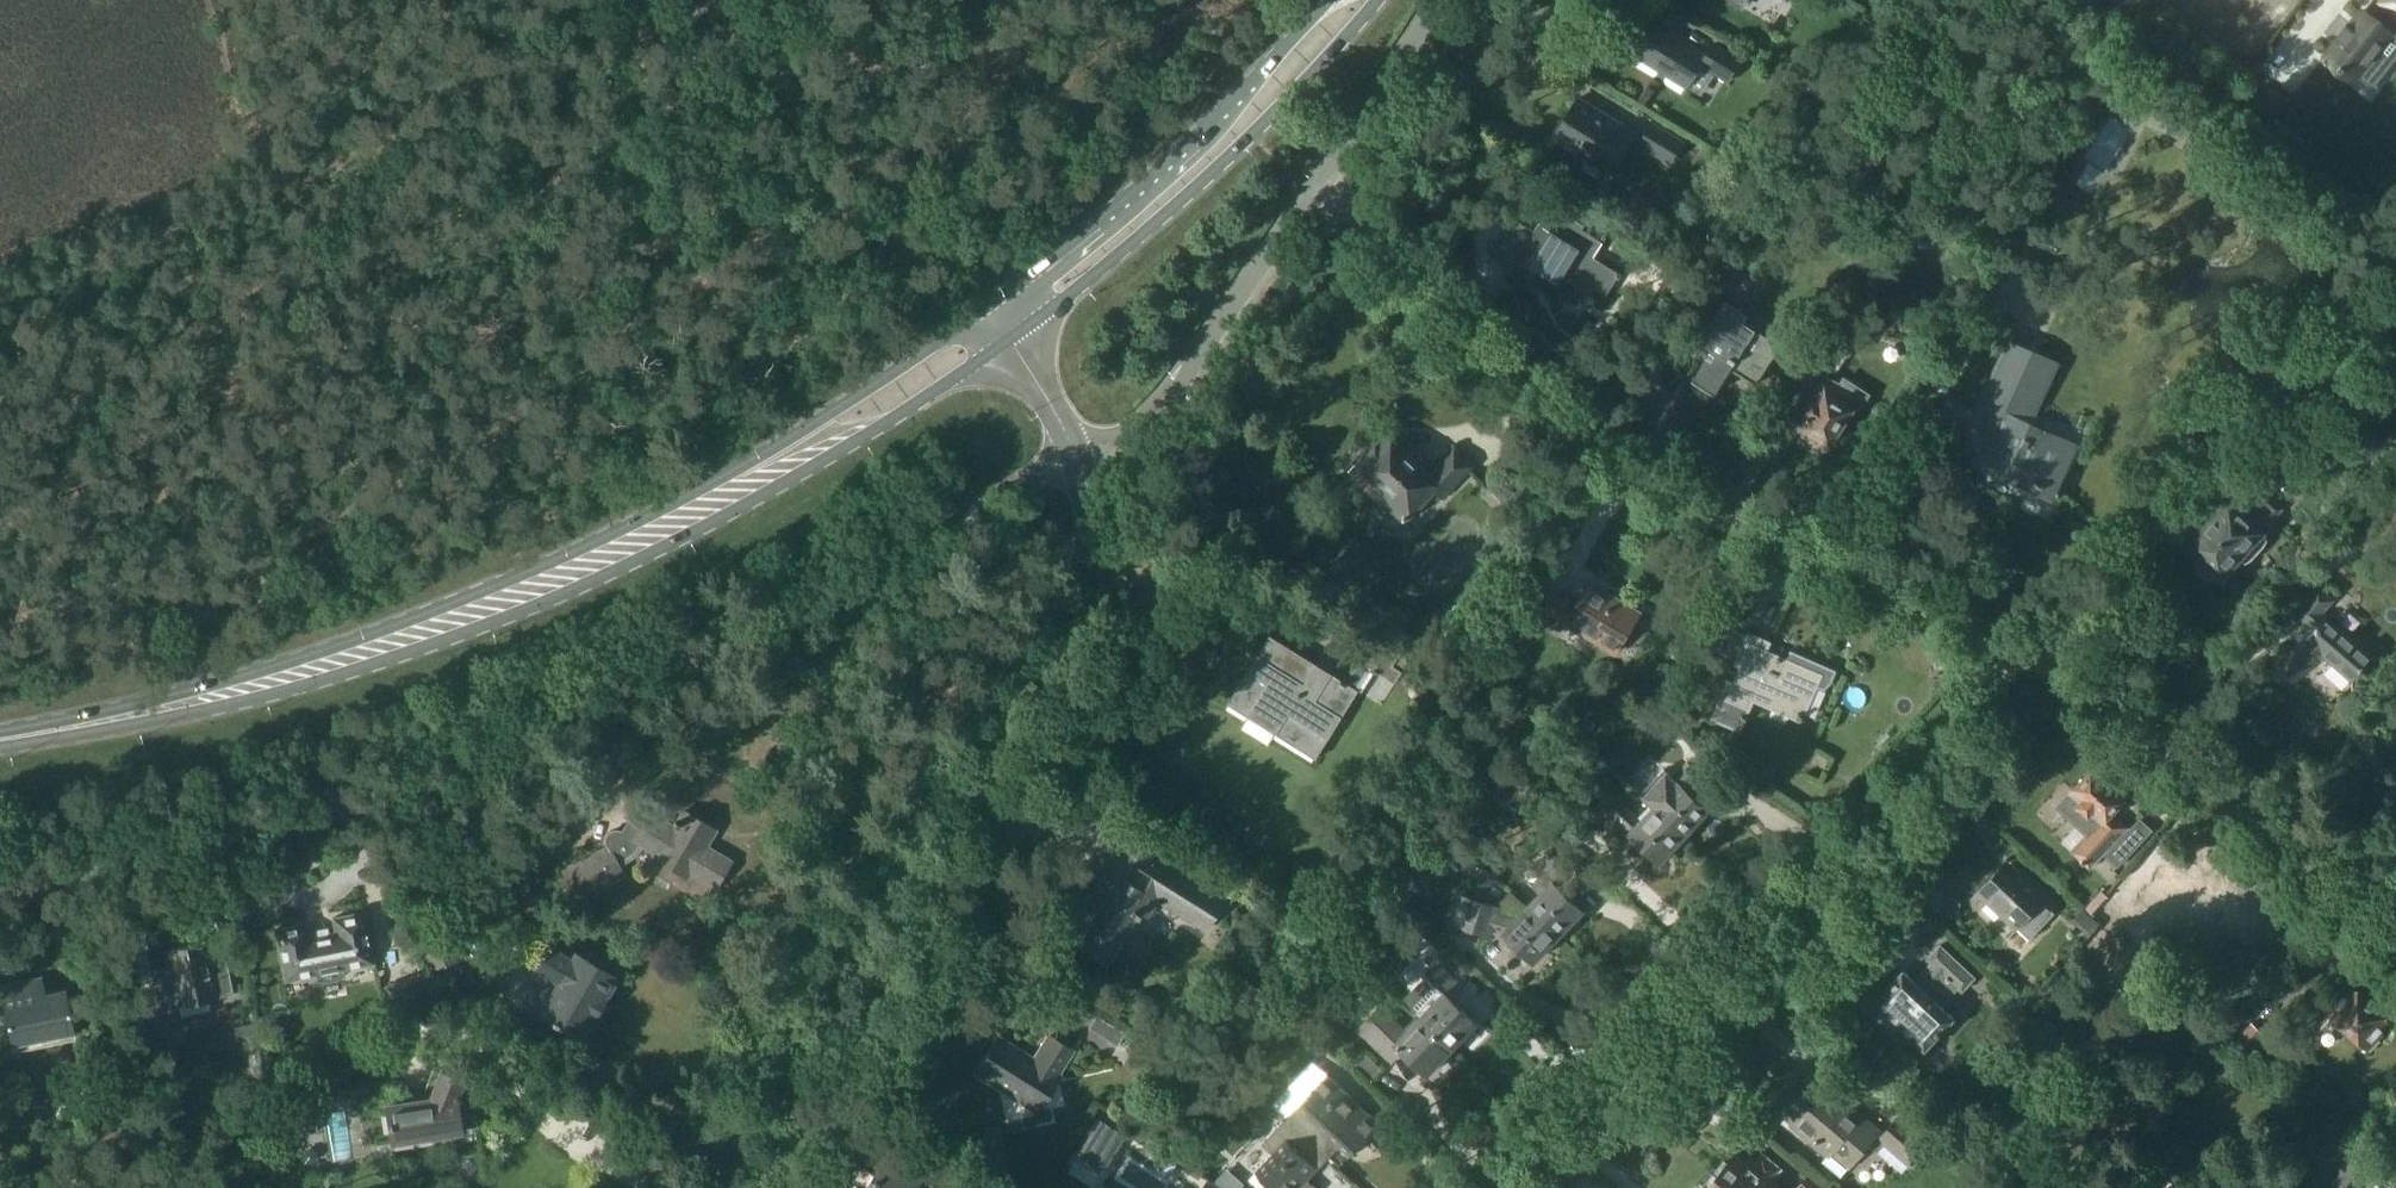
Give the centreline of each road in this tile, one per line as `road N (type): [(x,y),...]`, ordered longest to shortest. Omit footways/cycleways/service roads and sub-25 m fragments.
road 1 (unclassified): [(0,906),(225,852),(509,752),(747,636),(1076,455)]
road 2 (primary): [(11,737),(204,710),(339,676),(604,577),(835,455),(1010,339)]
road 3 (primary): [(987,305),(818,420),(693,492),(427,612),(278,665),(11,737)]
road 4 (residential): [(2014,648),(1619,457),(1311,180)]
road 5 (secondary): [(1076,455),(1094,516),(1076,586),(815,981),(695,1187)]
road 6 (residential): [(1492,1187),(1715,946),(2014,648)]
road 7 (primary): [(1010,339),(1247,139),(1380,0)]
road 8 (residential): [(2395,941),(2117,704),(2014,648)]
road 9 (primary): [(1326,0),(1089,227),(987,305)]
road 10 (track): [(673,97),(958,270),(987,305)]
road 11 (unclassified): [(1076,455),(1146,418),(1178,382),(1311,180)]
road 12 (track): [(0,281),(269,197),(287,176)]
road 13 (track): [(287,176),(398,125),(525,0)]
road 14 (unclassified): [(1311,180),(1430,0)]
road 15 (secondary): [(1010,339),(1076,455)]

